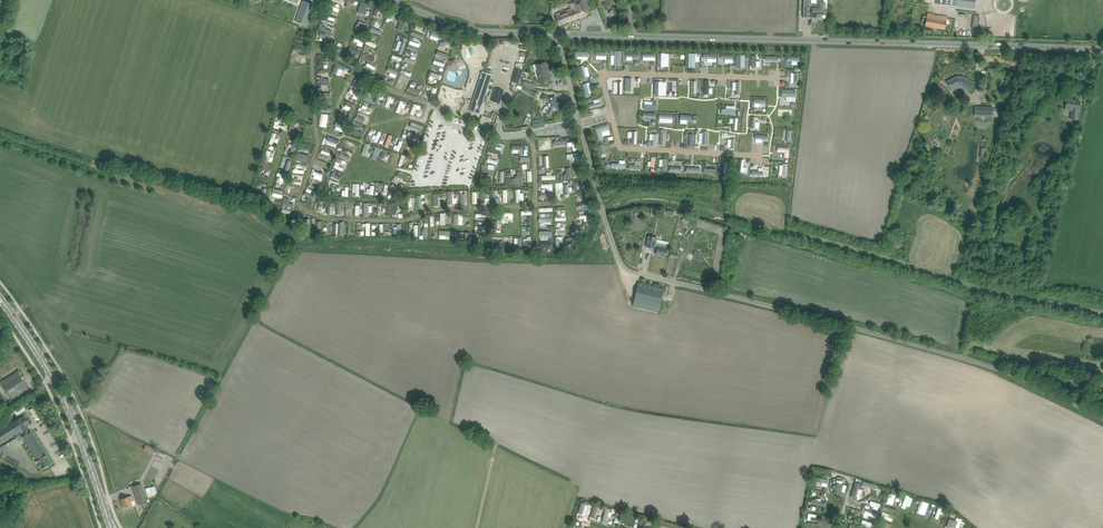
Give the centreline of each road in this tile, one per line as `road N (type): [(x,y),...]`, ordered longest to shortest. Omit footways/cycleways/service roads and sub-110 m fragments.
road 1 (unclassified): [(1102,418),(992,367),(629,272),(600,204),(558,34)]
road 2 (tertiary): [(1102,49),(558,34)]
road 3 (secondary): [(111,527),(62,395),(0,298)]
road 4 (tertiary): [(558,34),(470,30),(391,0)]

